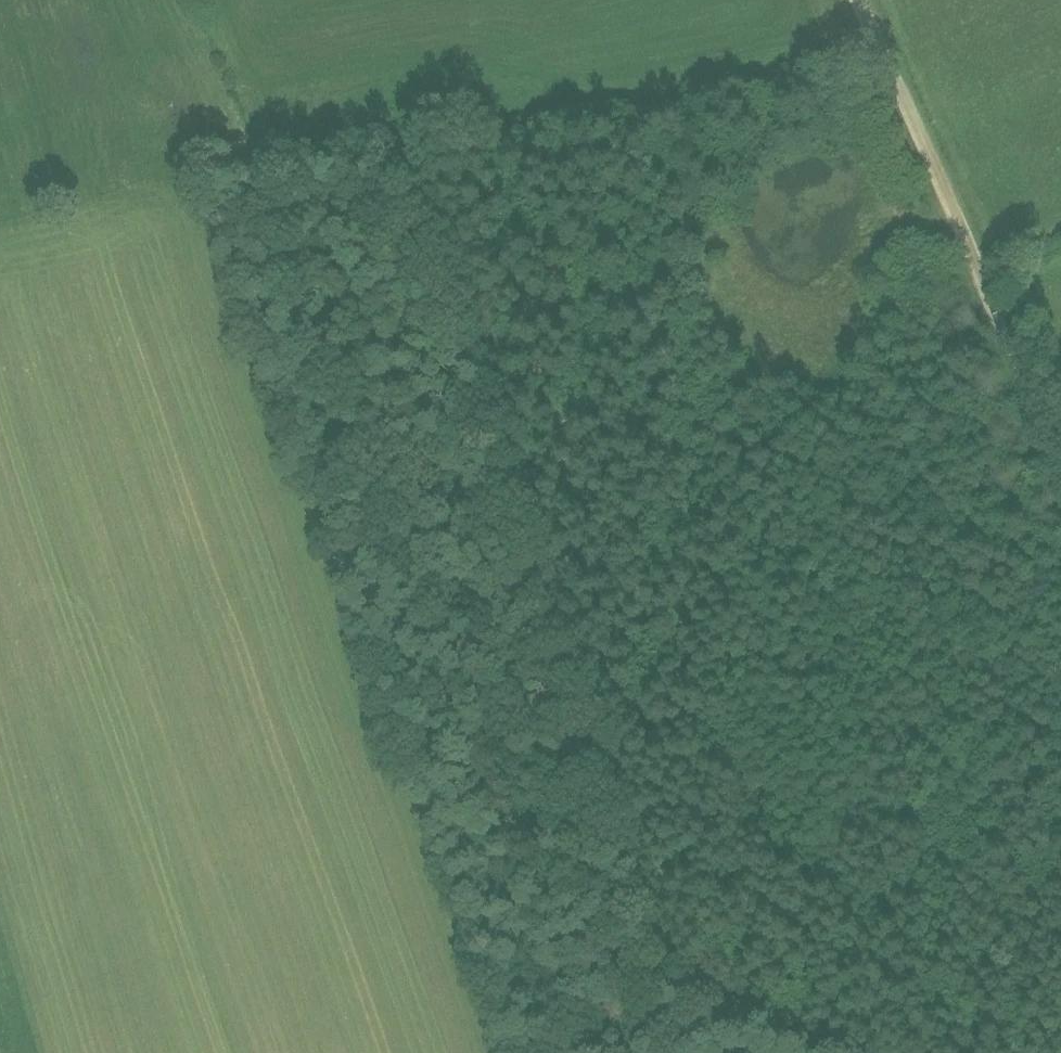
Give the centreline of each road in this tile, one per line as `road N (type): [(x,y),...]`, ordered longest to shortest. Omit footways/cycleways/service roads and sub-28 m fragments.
road 1 (track): [(1060,464),(857,0)]

